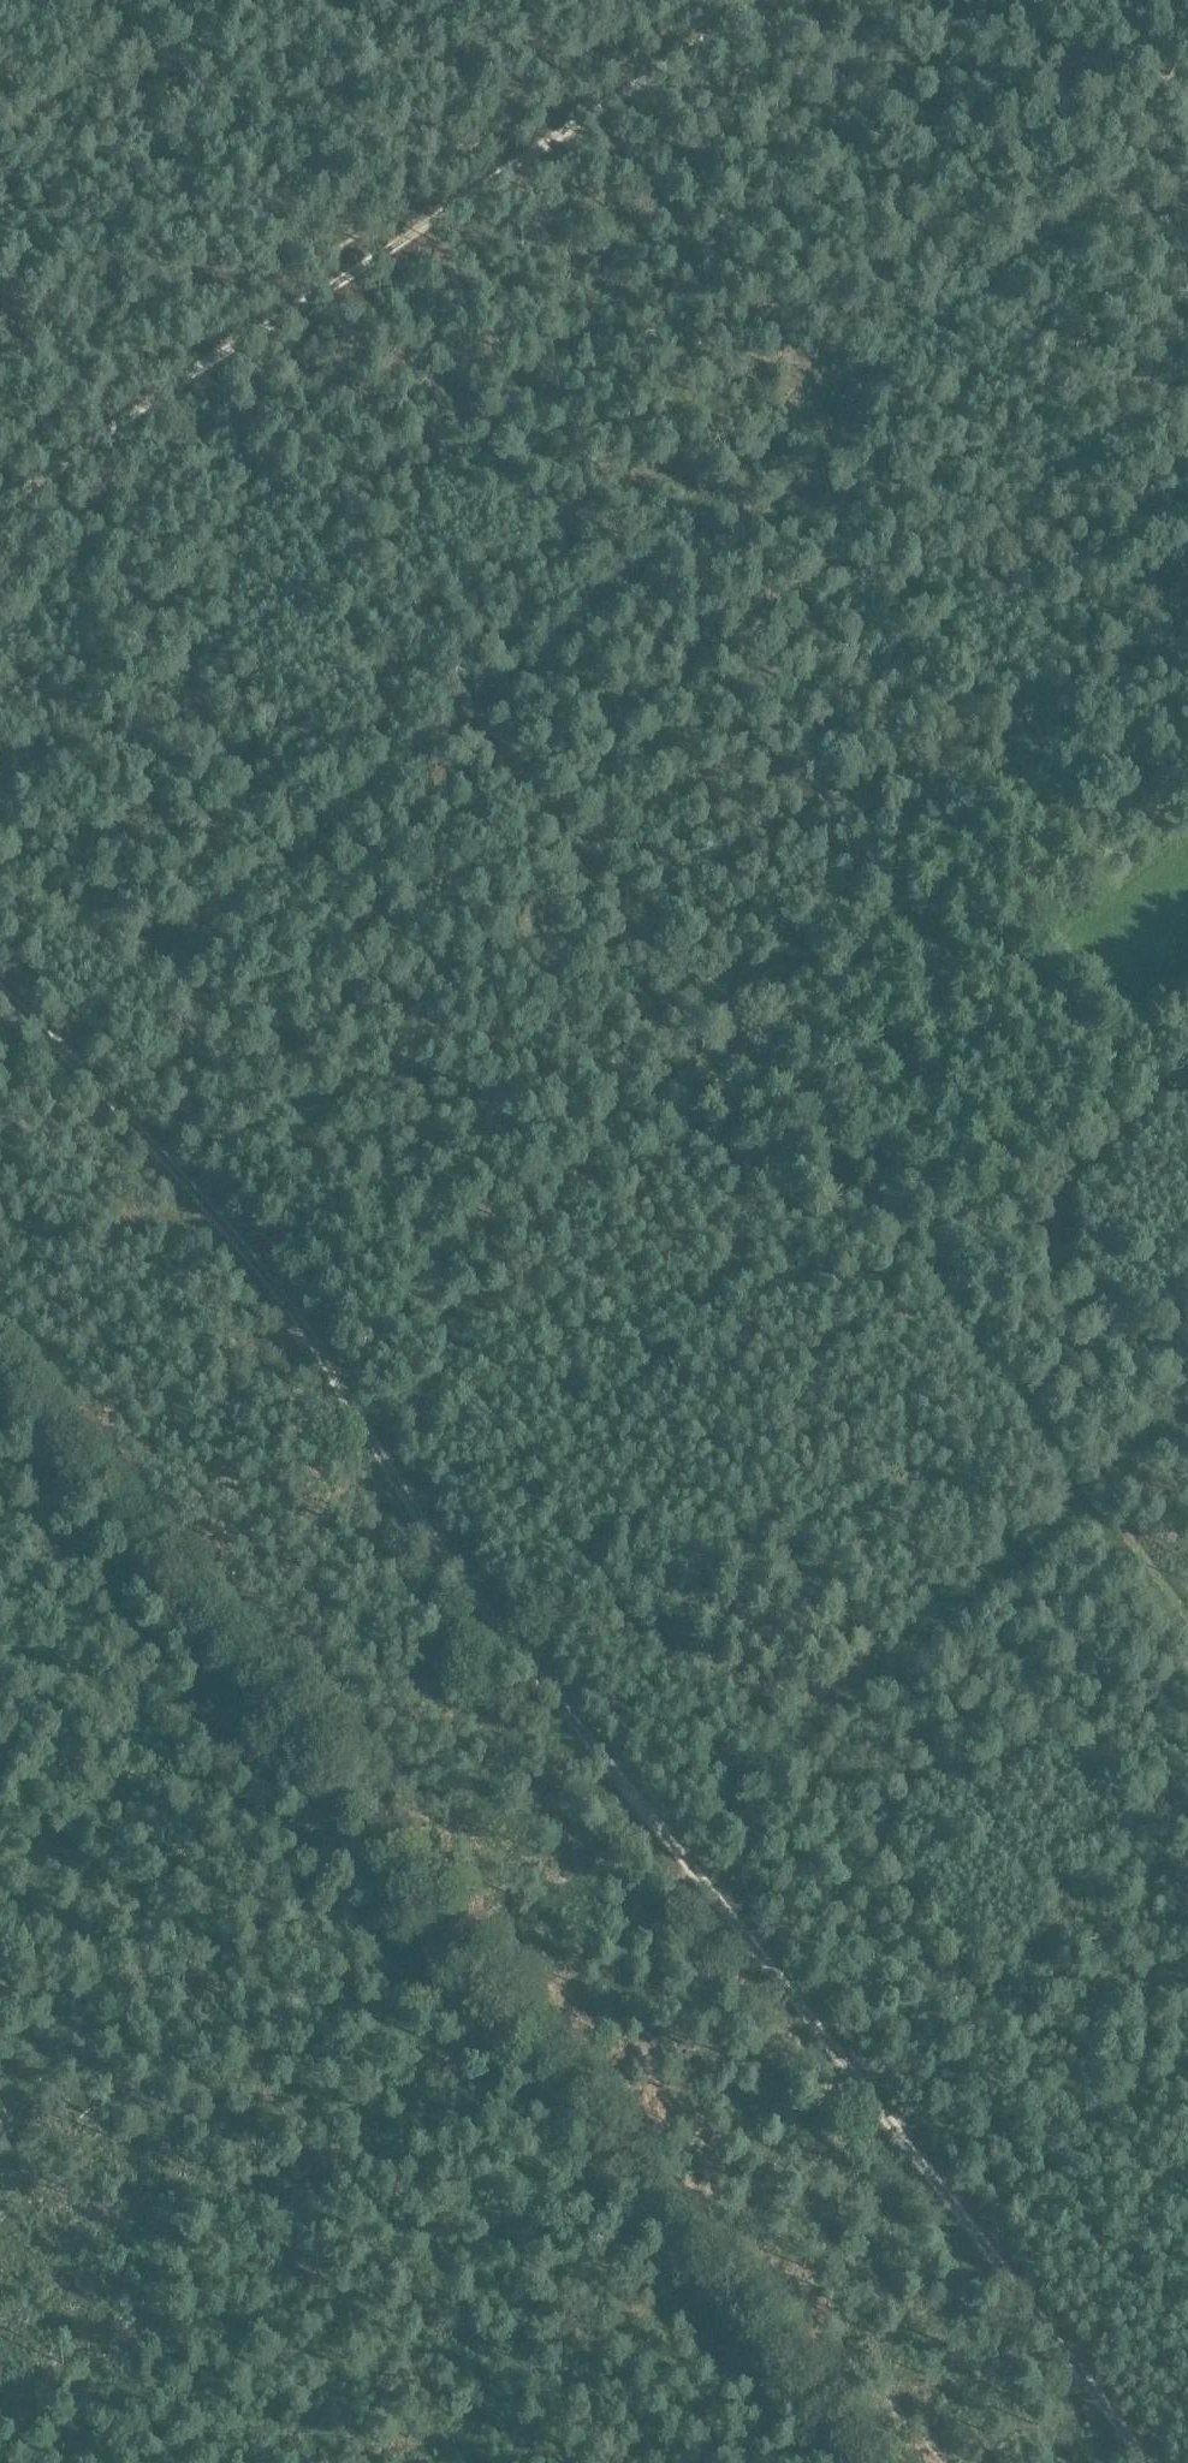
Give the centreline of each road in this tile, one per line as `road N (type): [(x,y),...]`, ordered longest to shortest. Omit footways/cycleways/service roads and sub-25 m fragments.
road 1 (track): [(1148,2462),(429,1533),(318,1344),(202,1201),(0,993)]
road 2 (track): [(764,0),(162,393),(0,509)]
road 3 (track): [(114,2462),(0,2330)]

